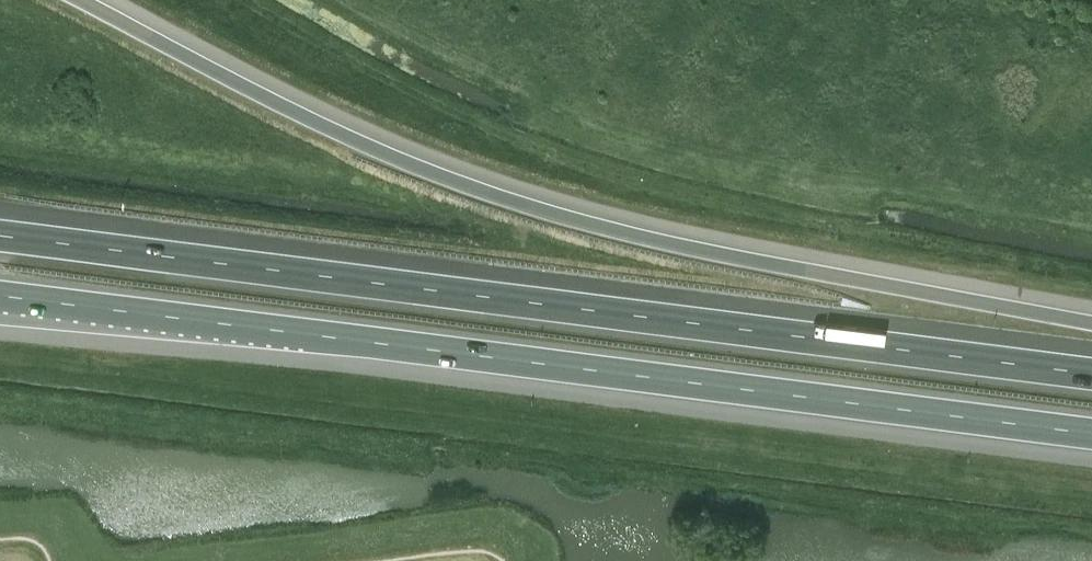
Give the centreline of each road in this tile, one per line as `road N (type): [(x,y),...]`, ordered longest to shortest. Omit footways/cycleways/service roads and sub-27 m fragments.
road 1 (motorway): [(1091,375),(0,236)]
road 2 (motorway): [(0,296),(1091,435)]
road 3 (motorway): [(1091,326),(608,233),(493,201),(75,0)]

